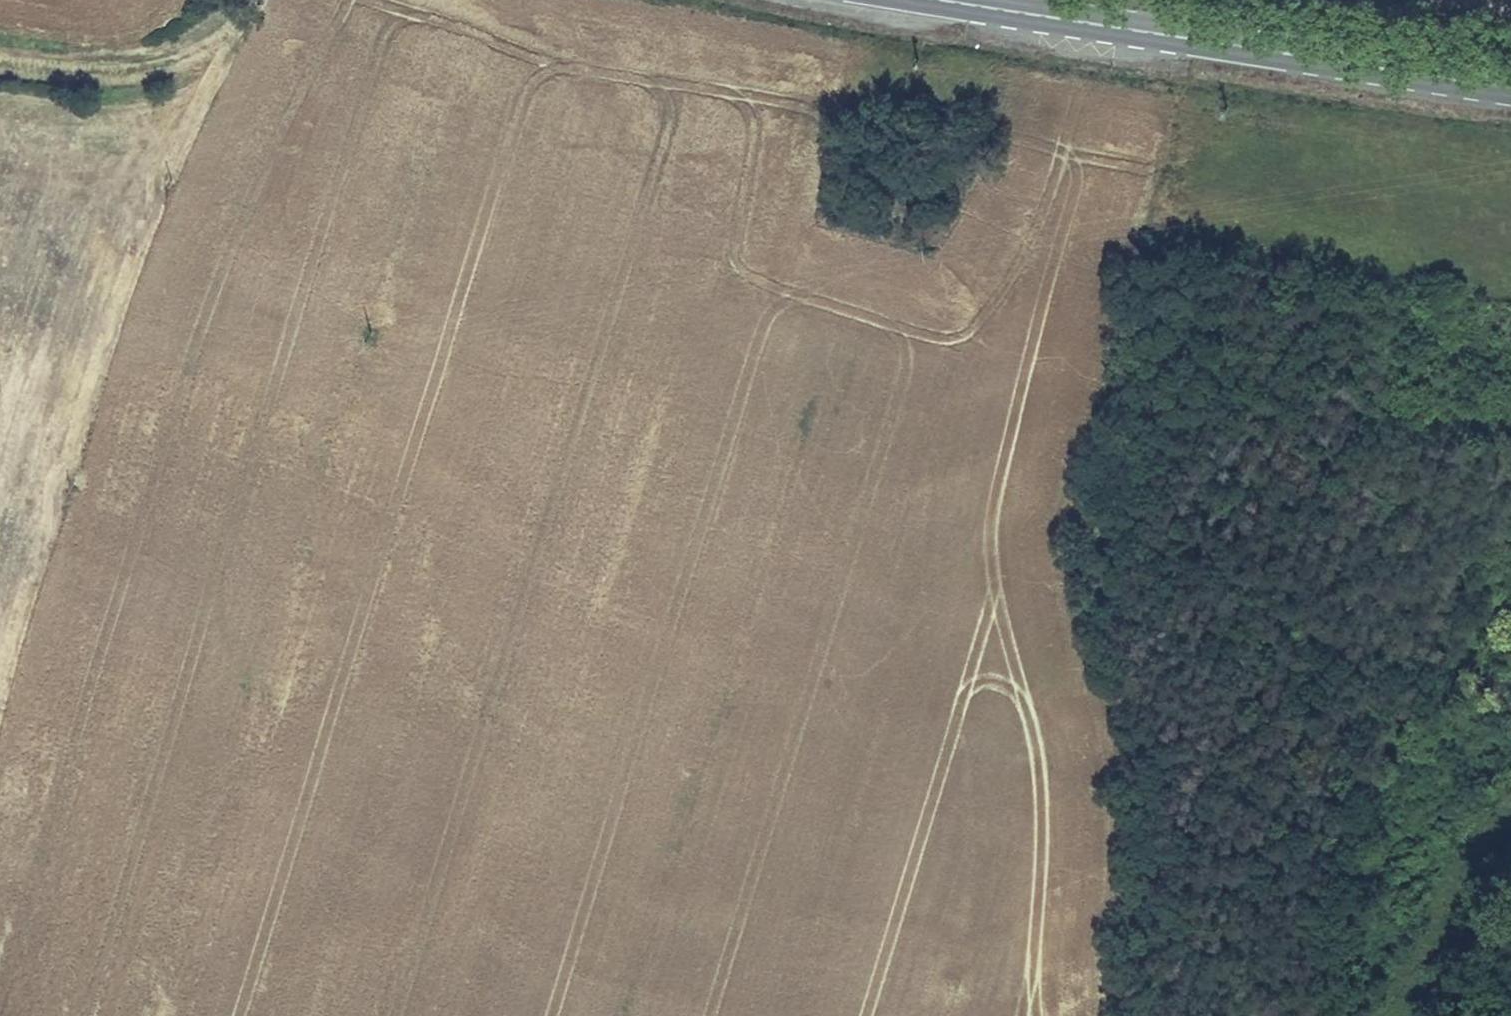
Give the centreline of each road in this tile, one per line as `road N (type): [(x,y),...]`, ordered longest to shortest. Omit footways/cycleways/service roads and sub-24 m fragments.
road 1 (primary): [(1510,90),(951,0)]
road 2 (track): [(261,0),(213,44),(139,66),(0,58)]

